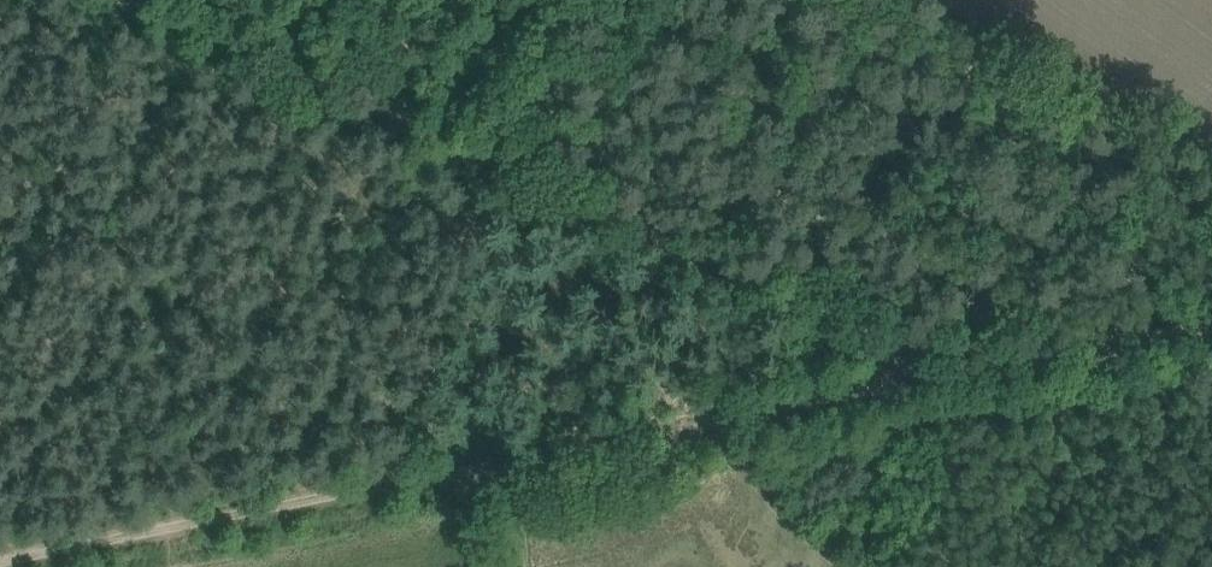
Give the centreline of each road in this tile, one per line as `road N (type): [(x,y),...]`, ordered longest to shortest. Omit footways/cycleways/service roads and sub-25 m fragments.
road 1 (track): [(912,345),(668,395),(0,559)]
road 2 (track): [(912,345),(136,0)]
road 3 (track): [(1211,283),(912,345)]

